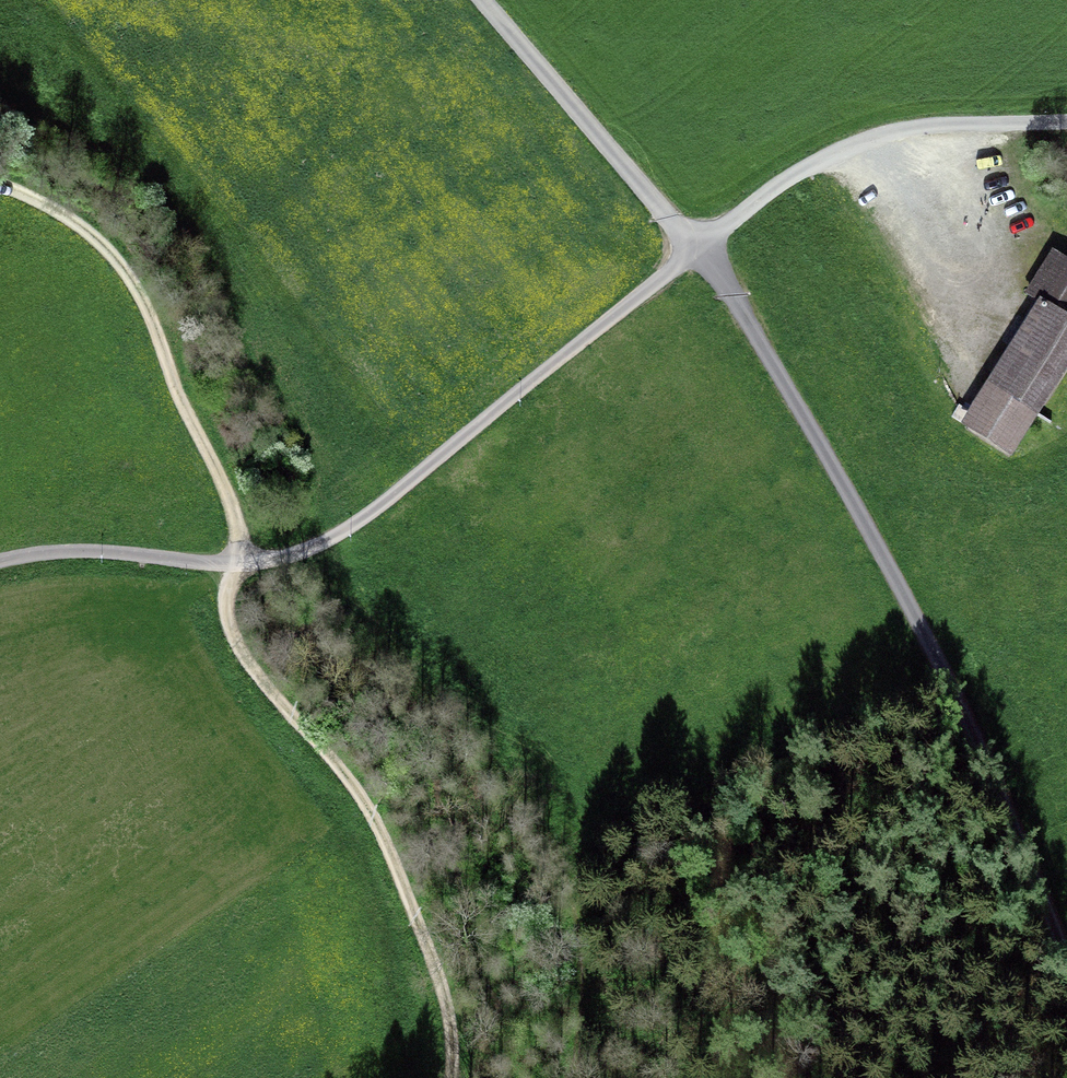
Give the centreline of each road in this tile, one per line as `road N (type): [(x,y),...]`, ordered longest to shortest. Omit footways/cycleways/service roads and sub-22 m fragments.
road 1 (unclassified): [(1066,122),(922,124),(801,171),(364,518),(297,554),(208,563),(95,550),(0,560)]
road 2 (track): [(1066,908),(997,725),(869,505),(695,248),(482,0)]
road 3 (track): [(450,1077),(442,1003),(390,853),(344,774),(260,681),(231,632),(234,517),(148,315),(120,267),(88,235),(0,185)]
road 4 (track): [(297,554),(571,863),(577,982),(564,1077)]

